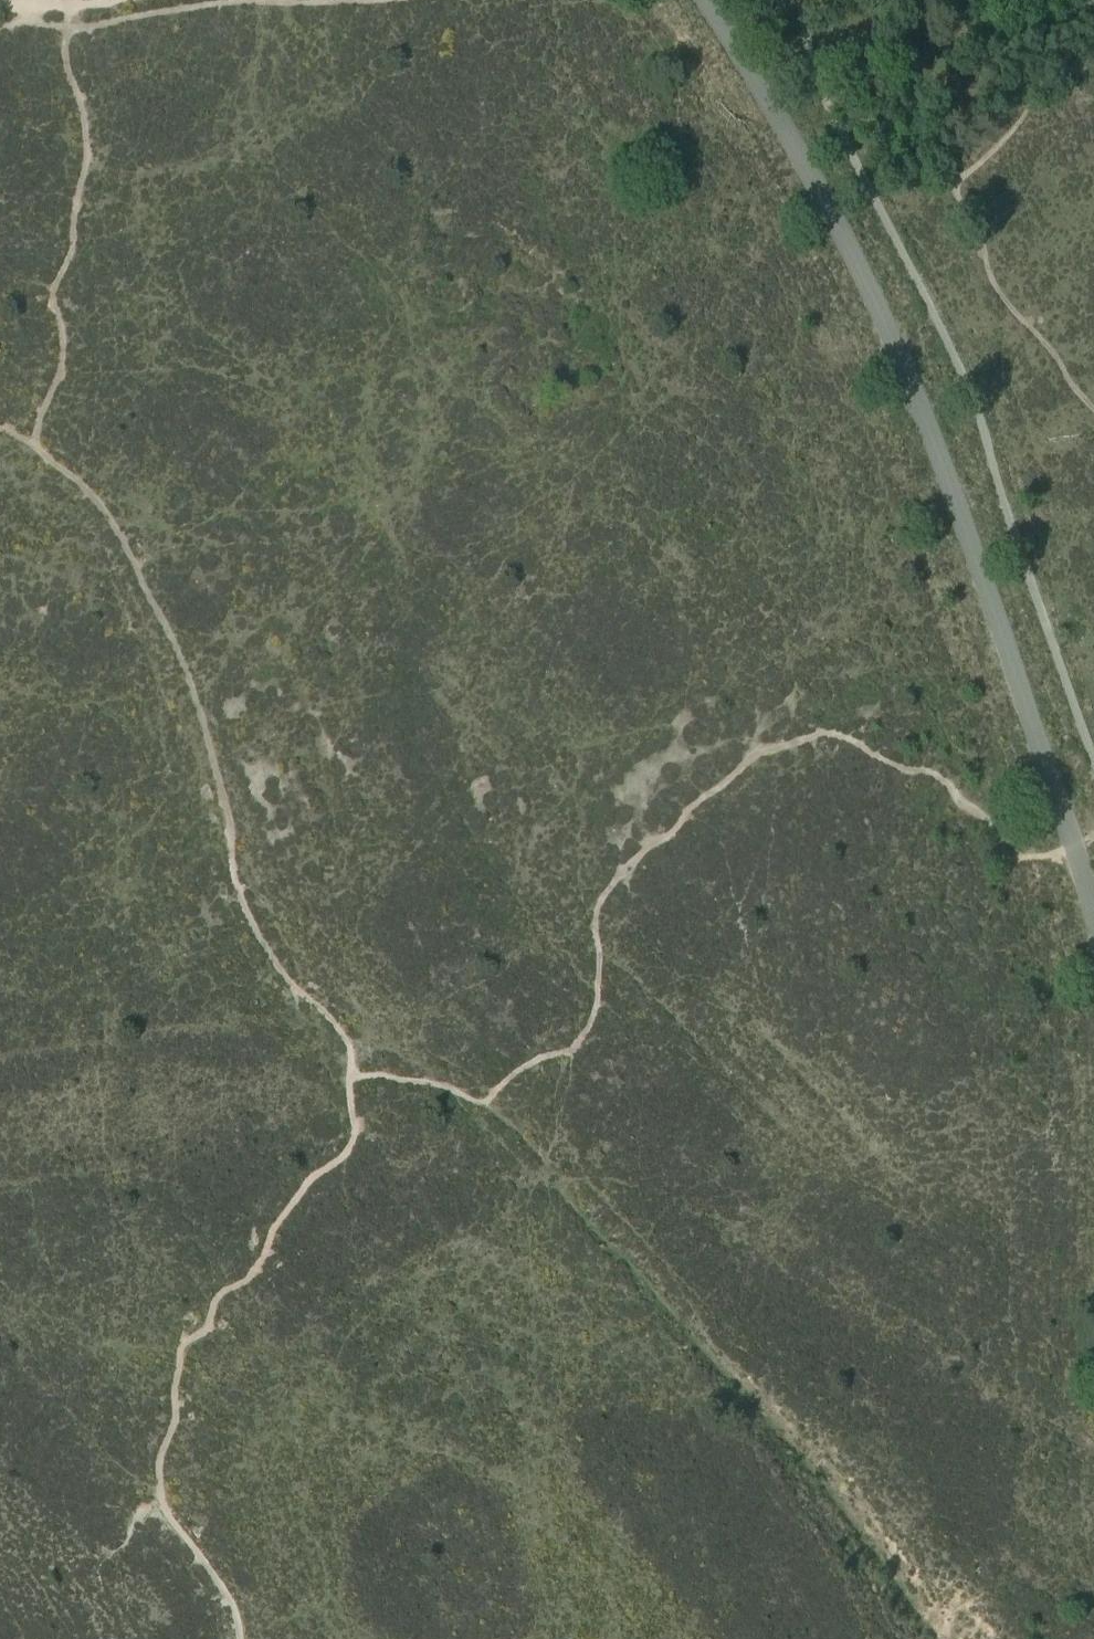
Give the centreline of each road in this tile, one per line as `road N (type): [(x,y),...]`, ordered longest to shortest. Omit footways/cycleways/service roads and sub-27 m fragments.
road 1 (unclassified): [(1093,920),(901,363),(852,249),(703,0)]

